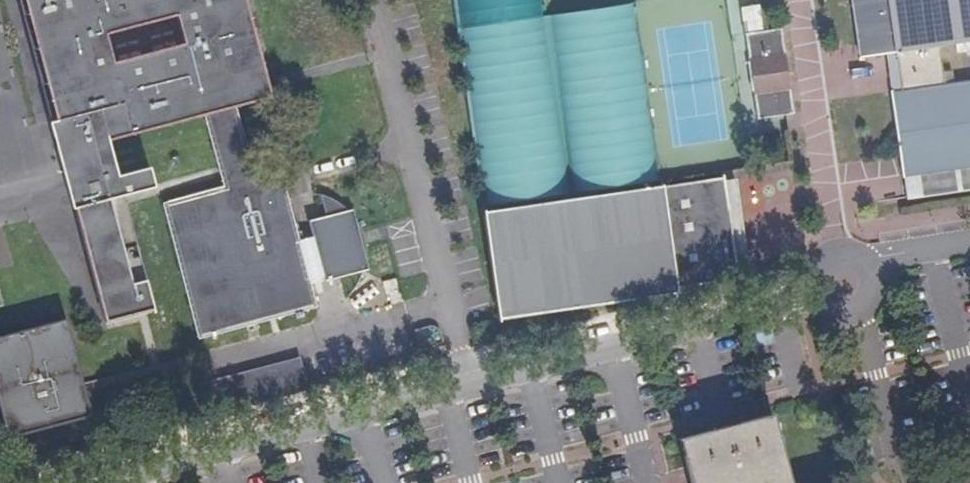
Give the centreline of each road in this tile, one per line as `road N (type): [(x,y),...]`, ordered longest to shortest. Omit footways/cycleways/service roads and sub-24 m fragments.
road 1 (residential): [(119,482),(969,251)]

